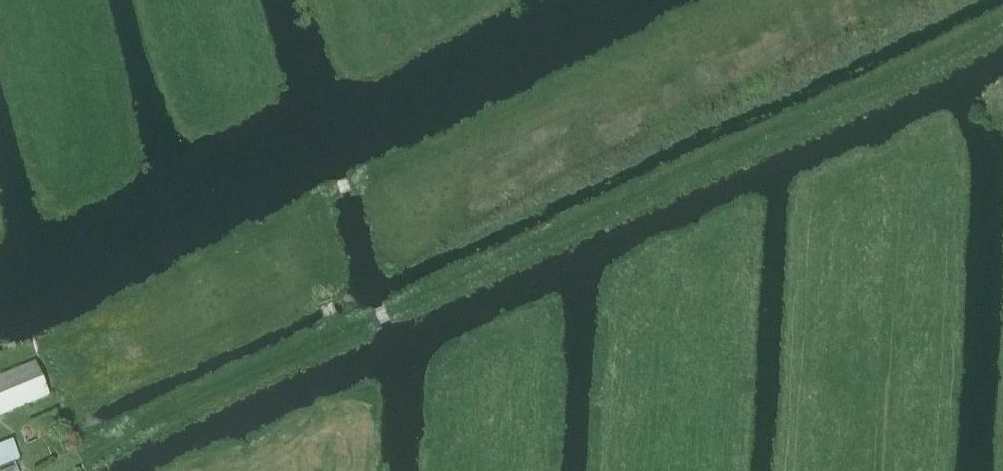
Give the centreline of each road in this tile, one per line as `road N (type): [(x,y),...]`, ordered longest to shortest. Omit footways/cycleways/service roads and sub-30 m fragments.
road 1 (track): [(46,470),(1002,28)]

